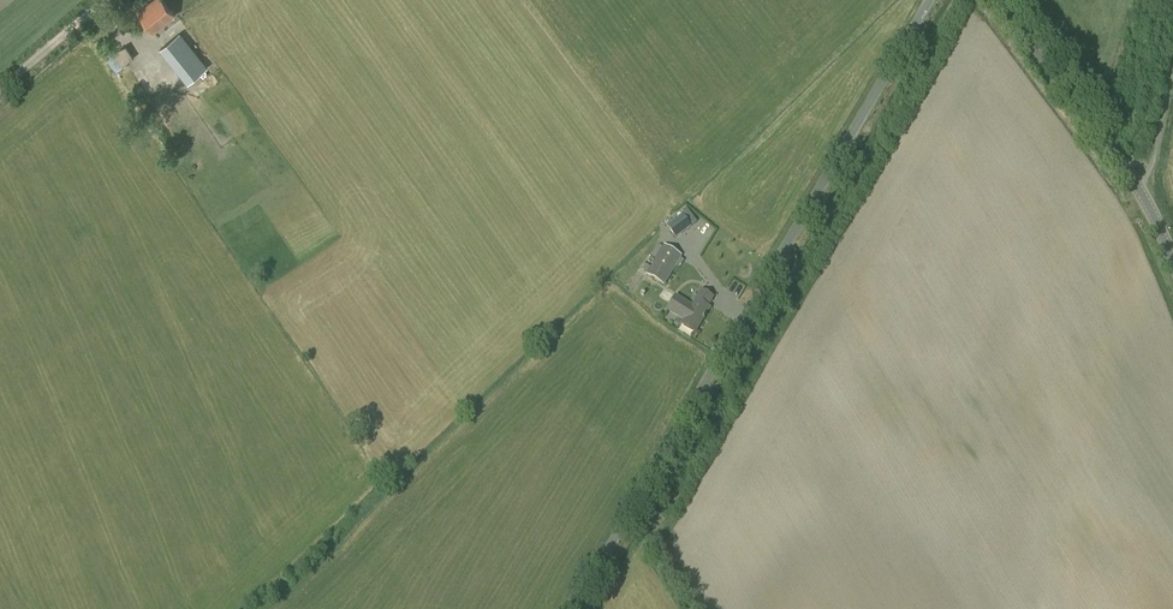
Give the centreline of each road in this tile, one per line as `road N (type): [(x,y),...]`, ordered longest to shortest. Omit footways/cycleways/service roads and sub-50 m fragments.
road 1 (unclassified): [(578,608),(932,0)]
road 2 (tertiary): [(1172,262),(1137,186),(997,0)]

